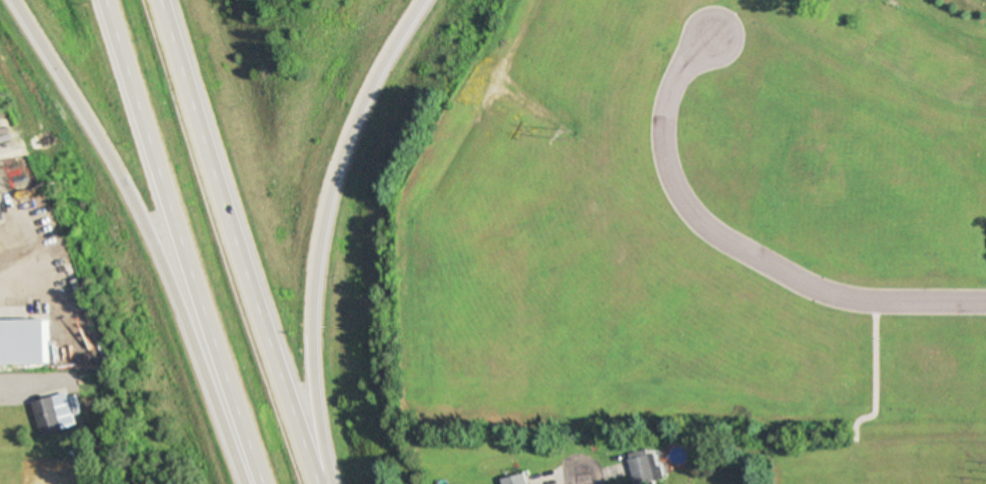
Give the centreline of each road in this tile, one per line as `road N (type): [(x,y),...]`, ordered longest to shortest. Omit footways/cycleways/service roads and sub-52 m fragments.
road 1 (motorway): [(12,0),(119,179),(242,483)]
road 2 (residential): [(985,298),(872,298),(801,281),(726,238),(680,199),(663,169),(658,110),(677,62),(704,38)]
road 3 (motorway): [(103,0),(262,483)]
road 4 (motorway): [(308,483),(154,0)]
road 5 (motorway): [(323,483),(311,397),(321,247),(393,41),(419,0)]

